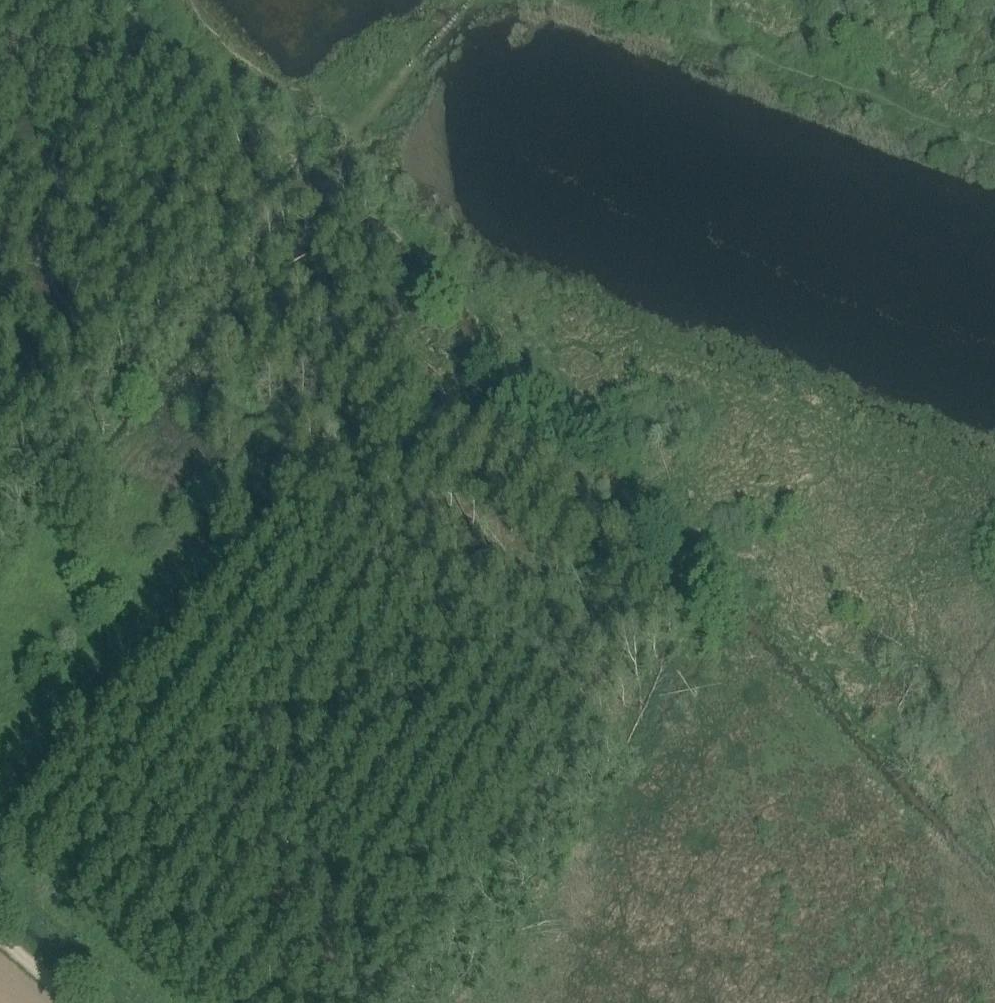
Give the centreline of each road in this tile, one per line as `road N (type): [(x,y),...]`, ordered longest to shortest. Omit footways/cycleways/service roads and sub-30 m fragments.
road 1 (track): [(0,543),(470,0)]

